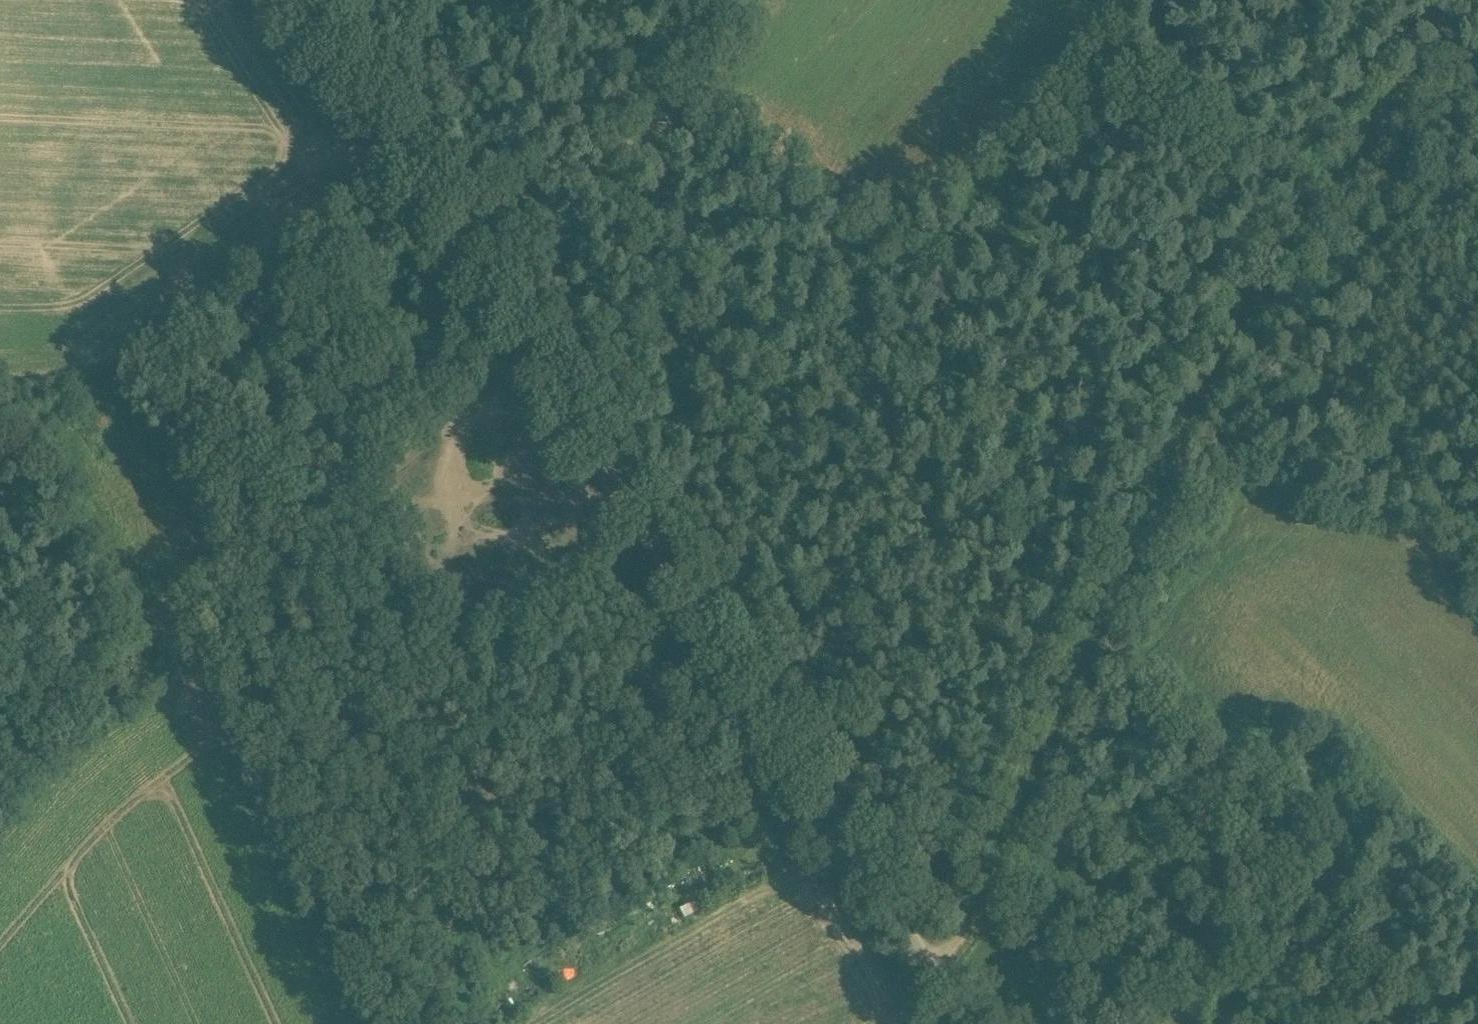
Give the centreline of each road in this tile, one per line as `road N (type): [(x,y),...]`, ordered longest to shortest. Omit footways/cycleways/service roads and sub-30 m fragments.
road 1 (unclassified): [(972,1023),(301,0)]
road 2 (track): [(1463,0),(1236,309),(1029,804),(945,981)]
road 3 (track): [(523,339),(385,474),(206,578),(123,638),(0,746)]
road 4 (track): [(446,222),(483,191),(554,174),(692,88)]

